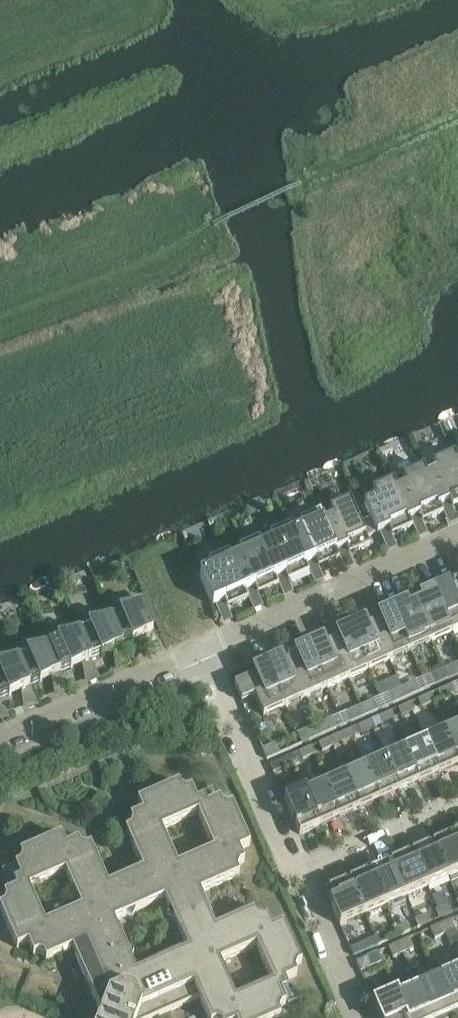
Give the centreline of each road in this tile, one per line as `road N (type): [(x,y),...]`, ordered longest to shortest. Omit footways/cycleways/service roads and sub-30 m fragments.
road 1 (residential): [(201,646),(457,533)]
road 2 (residential): [(296,872),(201,646)]
road 3 (residential): [(0,741),(201,646)]
road 4 (residential): [(296,872),(457,801)]
road 5 (residential): [(359,1017),(296,872)]

